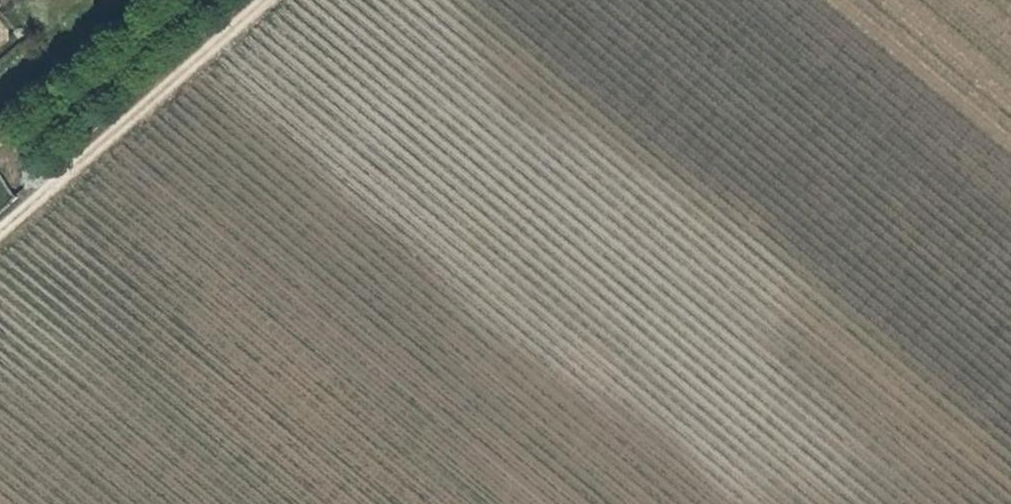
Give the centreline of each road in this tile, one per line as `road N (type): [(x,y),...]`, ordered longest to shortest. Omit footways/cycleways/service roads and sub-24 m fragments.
road 1 (track): [(266,0),(0,231)]

